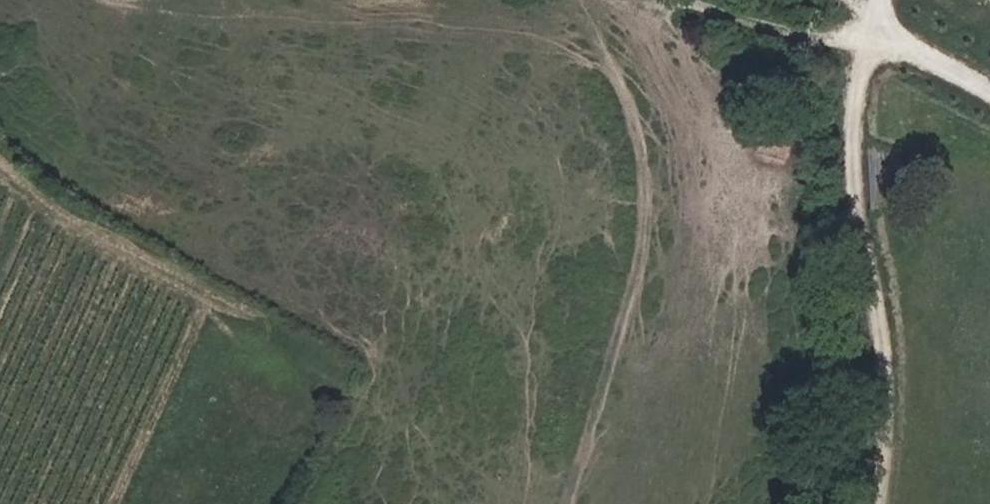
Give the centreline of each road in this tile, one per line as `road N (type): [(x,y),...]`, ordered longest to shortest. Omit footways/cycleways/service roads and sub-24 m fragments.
road 1 (track): [(891,0),(854,179),(918,366),(882,503)]

